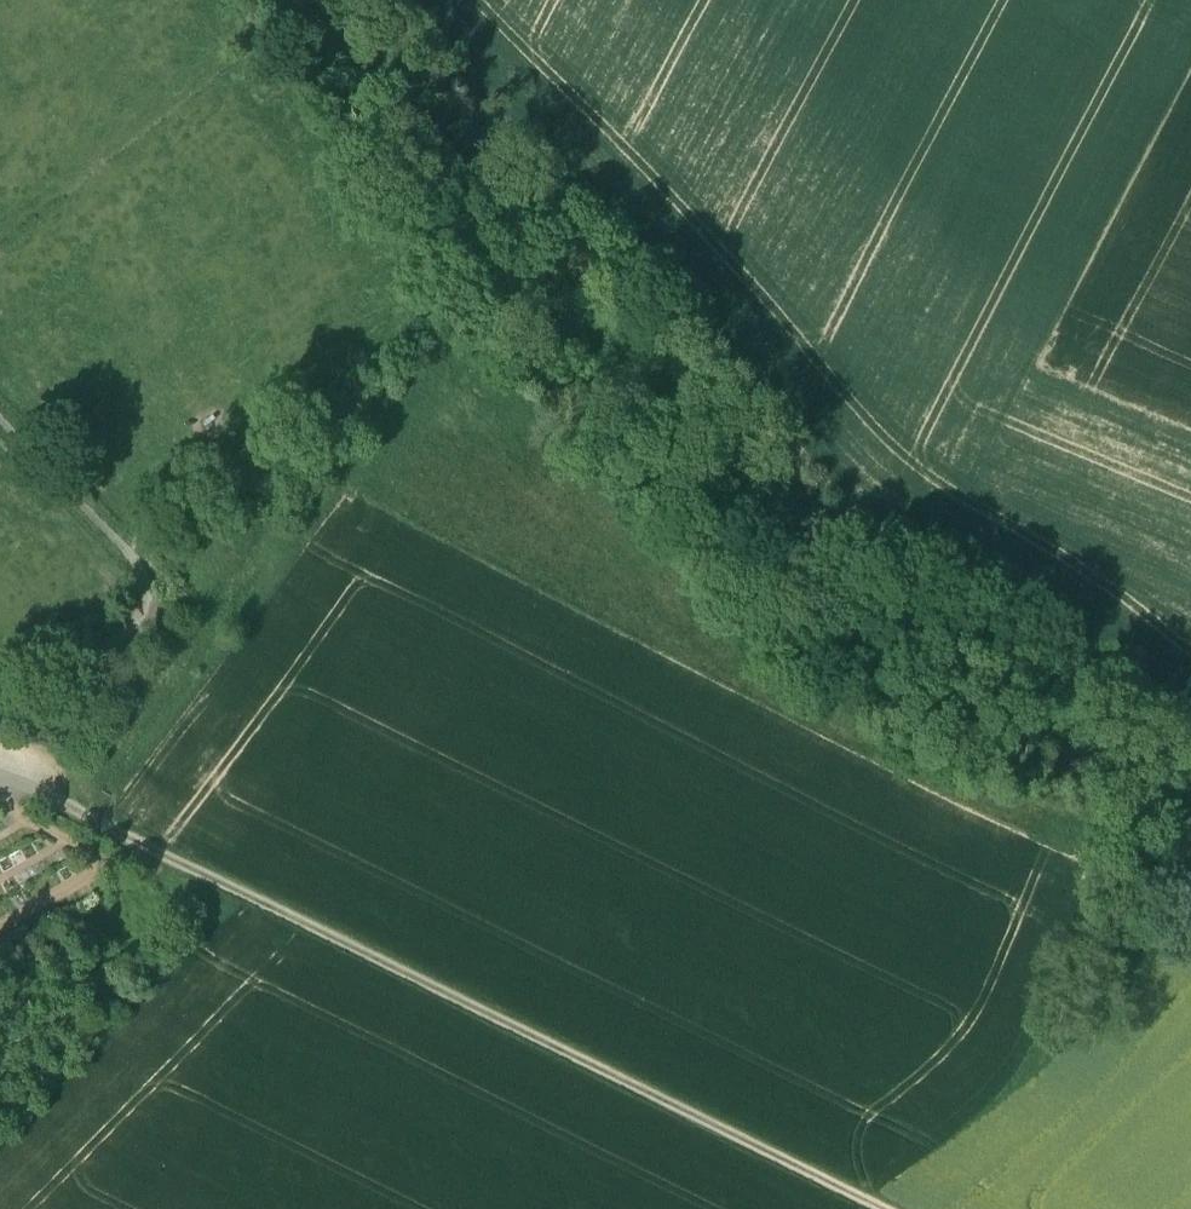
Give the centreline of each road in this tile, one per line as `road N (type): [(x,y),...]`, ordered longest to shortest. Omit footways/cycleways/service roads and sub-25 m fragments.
road 1 (track): [(881,1208),(99,823)]
road 2 (track): [(0,414),(143,577),(145,590),(142,606),(118,630),(0,695)]

